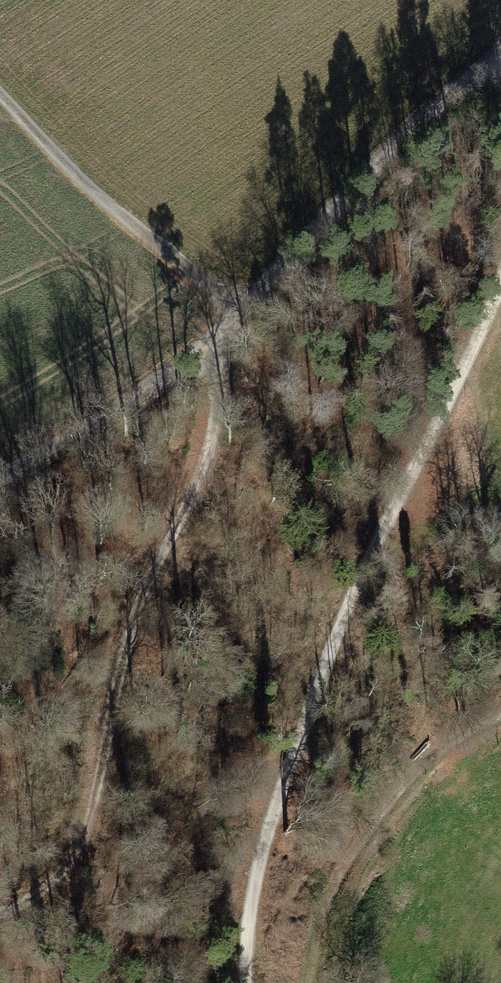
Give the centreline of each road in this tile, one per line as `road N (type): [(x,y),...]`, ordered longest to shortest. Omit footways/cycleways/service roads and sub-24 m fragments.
road 1 (track): [(0,934),(56,901),(90,840),(136,604),(200,485),(241,312)]
road 2 (track): [(500,55),(361,180),(241,312),(76,452),(0,489)]
road 3 (track): [(461,381),(374,545),(301,743),(263,865),(251,982)]
road 4 (track): [(0,98),(122,221),(241,312)]

